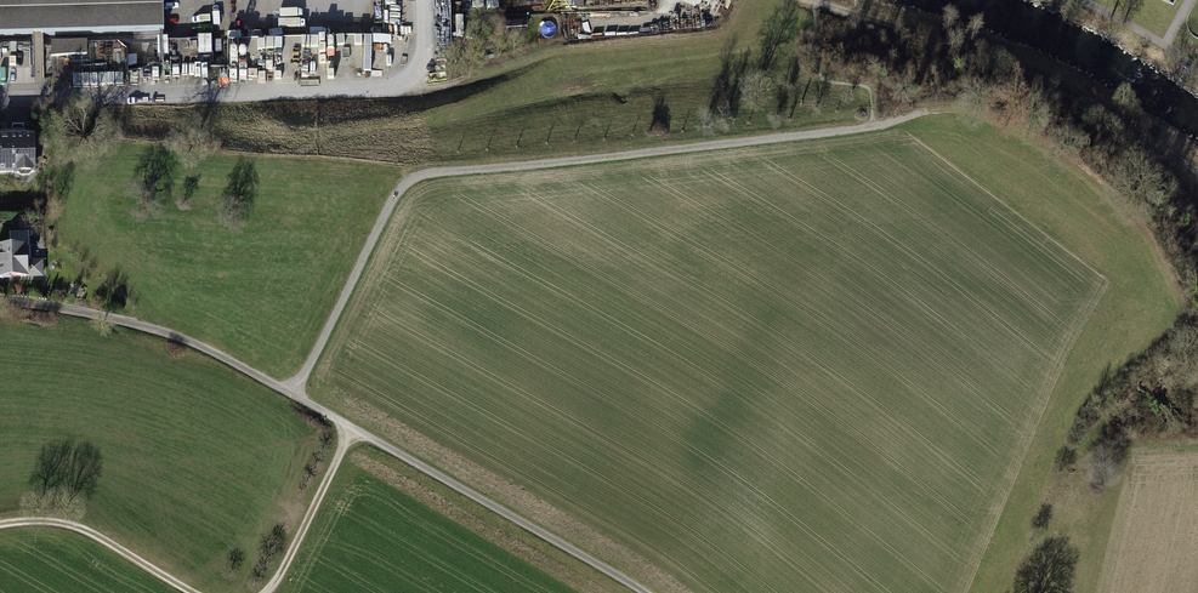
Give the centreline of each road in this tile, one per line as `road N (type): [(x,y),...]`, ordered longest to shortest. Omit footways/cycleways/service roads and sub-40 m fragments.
road 1 (track): [(293,394),(405,186),(434,175),(875,127),(938,110),(976,113),(1117,192),(1188,306)]
road 2 (track): [(636,592),(231,361),(73,308),(0,298)]
road 3 (residential): [(0,96),(391,89),(413,76),(424,51),(423,0)]
road 4 (track): [(1197,171),(1080,96),(897,24),(805,0)]
road 5 (track): [(413,76),(449,85),(556,52),(666,43),(726,29),(740,0)]
road 6 (track): [(193,592),(66,523),(0,526)]
road 7 (track): [(353,429),(272,586),(261,592)]
road 8 (track): [(1081,0),(1197,67)]

